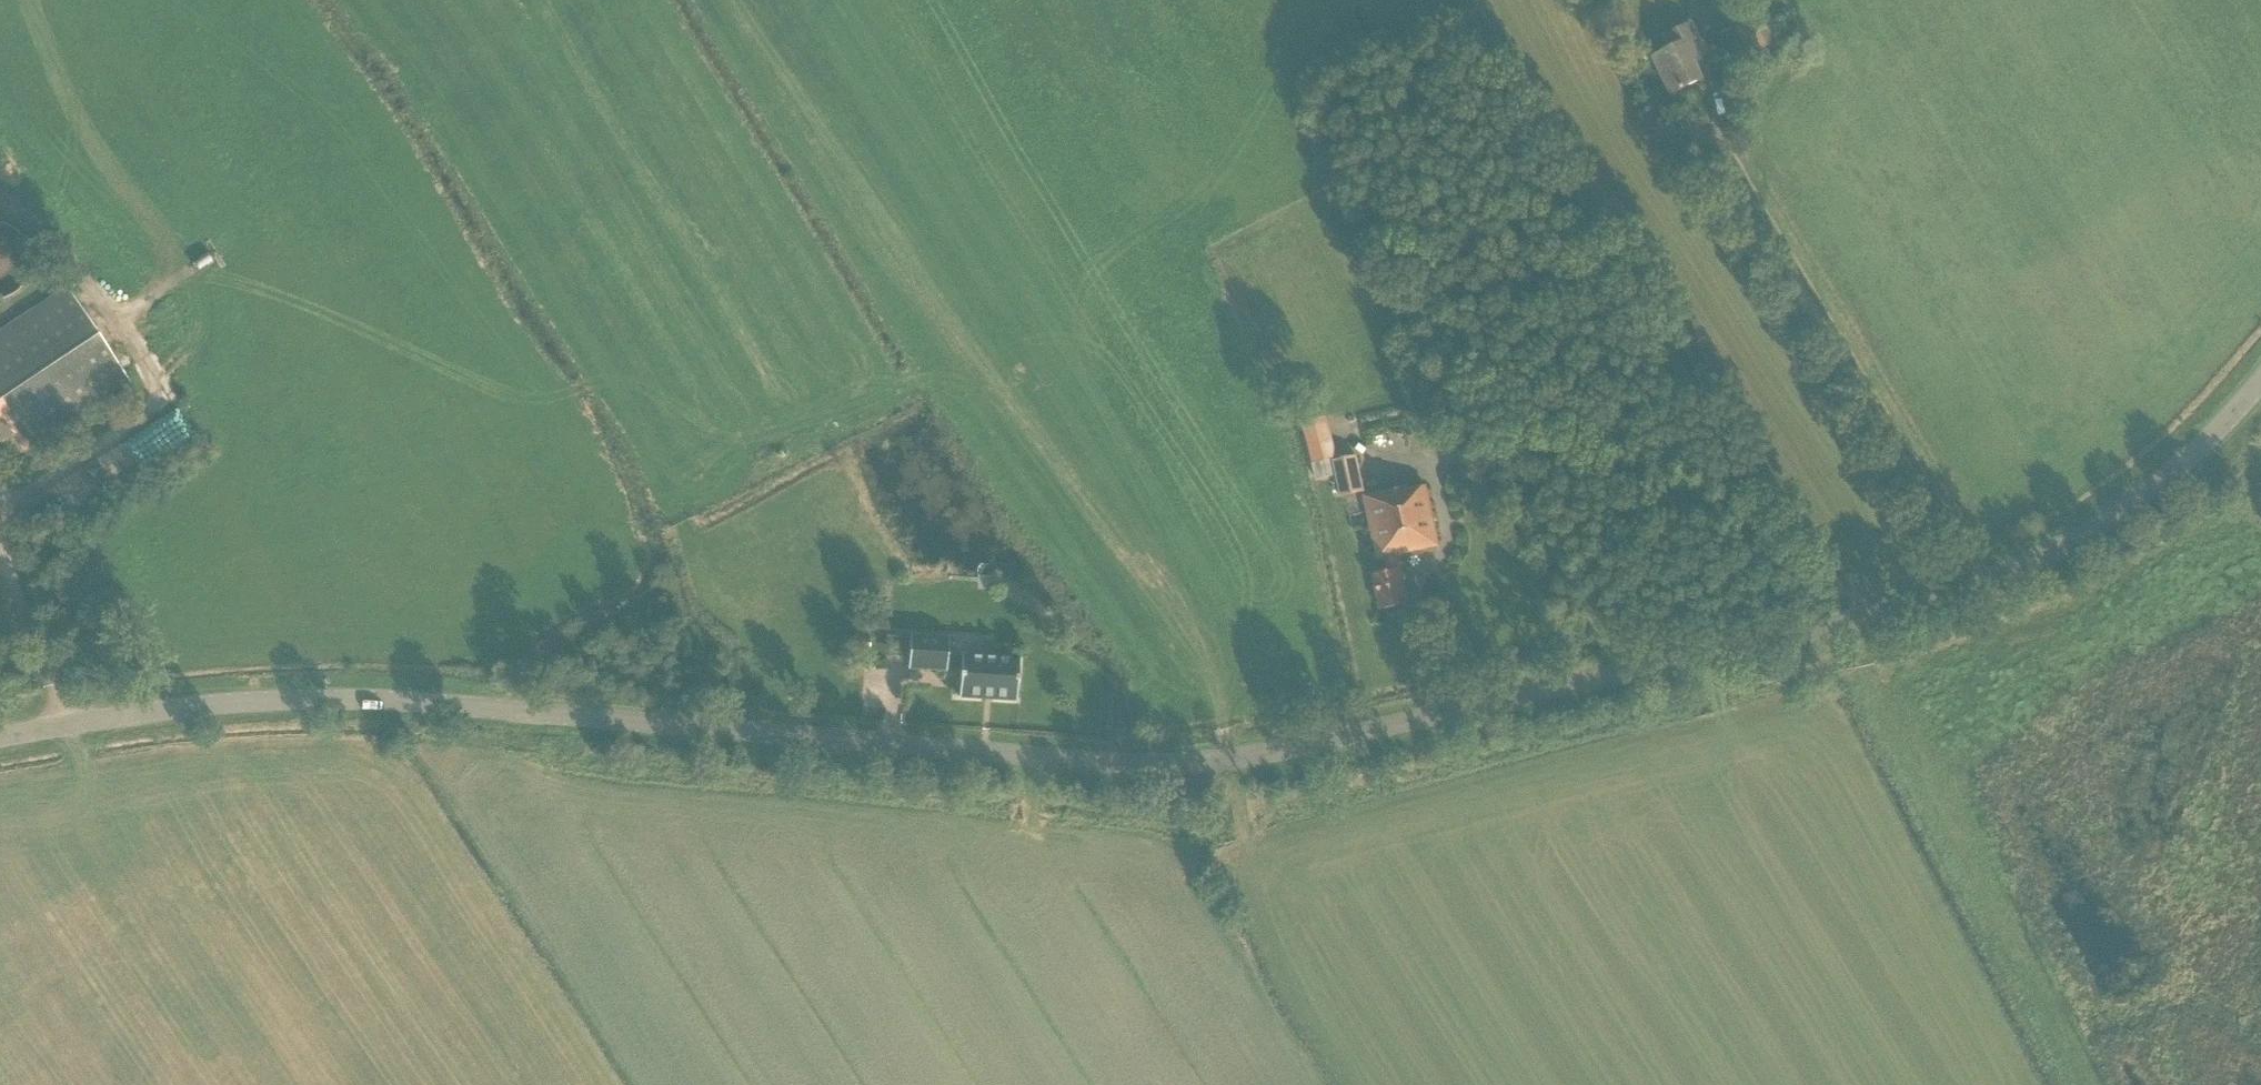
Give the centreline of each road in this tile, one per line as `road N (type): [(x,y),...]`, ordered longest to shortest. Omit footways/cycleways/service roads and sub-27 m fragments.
road 1 (tertiary): [(0,739),(243,704),(445,705),(1124,772),(1280,760),(1536,706),(1946,600),(2109,519),(2203,448),(2260,389)]
road 2 (track): [(1985,580),(1710,120)]

